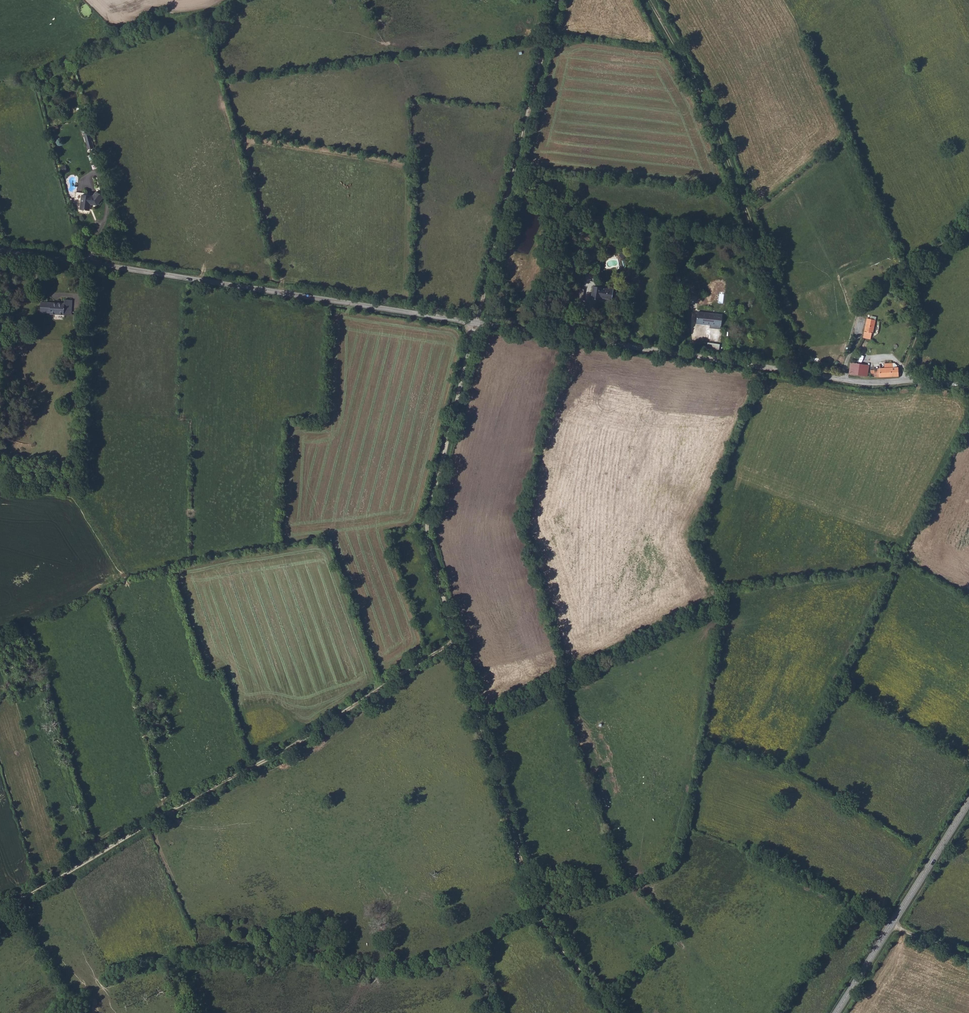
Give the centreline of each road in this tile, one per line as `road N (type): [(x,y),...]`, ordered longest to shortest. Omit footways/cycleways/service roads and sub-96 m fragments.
road 1 (unclassified): [(0,249),(853,383),(968,387)]
road 2 (track): [(611,1012),(537,916),(429,541),(472,323)]
road 3 (track): [(456,640),(288,750),(0,915)]
road 4 (track): [(804,375),(695,86),(647,0)]
road 5 (track): [(476,324),(559,0)]
road 6 (tertiary): [(837,1012),(968,804)]
road 7 (track): [(906,382),(918,333),(909,274),(968,222)]

